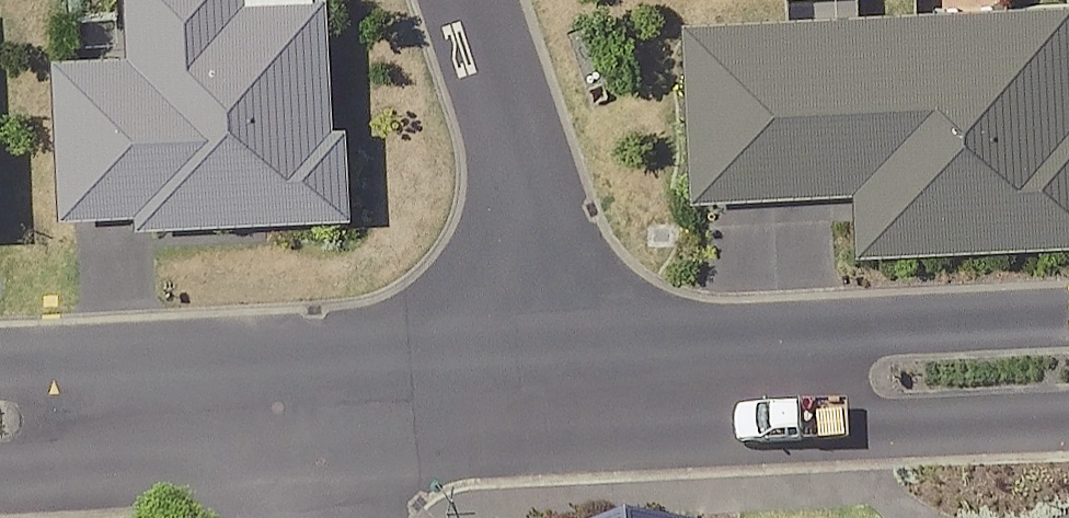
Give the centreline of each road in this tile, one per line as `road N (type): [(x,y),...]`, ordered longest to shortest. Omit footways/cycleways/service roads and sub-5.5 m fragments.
road 1 (residential): [(1068,379),(599,407)]
road 2 (residential): [(468,0),(599,407)]
road 3 (residential): [(311,416),(0,432)]
road 4 (residential): [(599,407),(311,416)]

